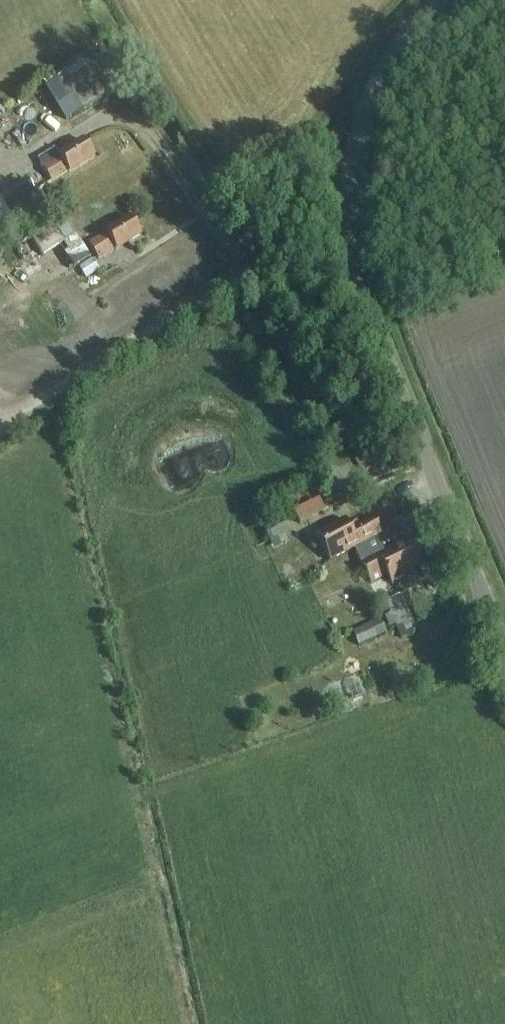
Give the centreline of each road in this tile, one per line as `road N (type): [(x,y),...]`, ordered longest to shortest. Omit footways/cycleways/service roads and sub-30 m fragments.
road 1 (unclassified): [(504,653),(371,324),(351,242),(352,165),(363,116),(400,43),(439,0)]
road 2 (track): [(351,242),(230,252),(146,131),(110,117),(62,142)]

